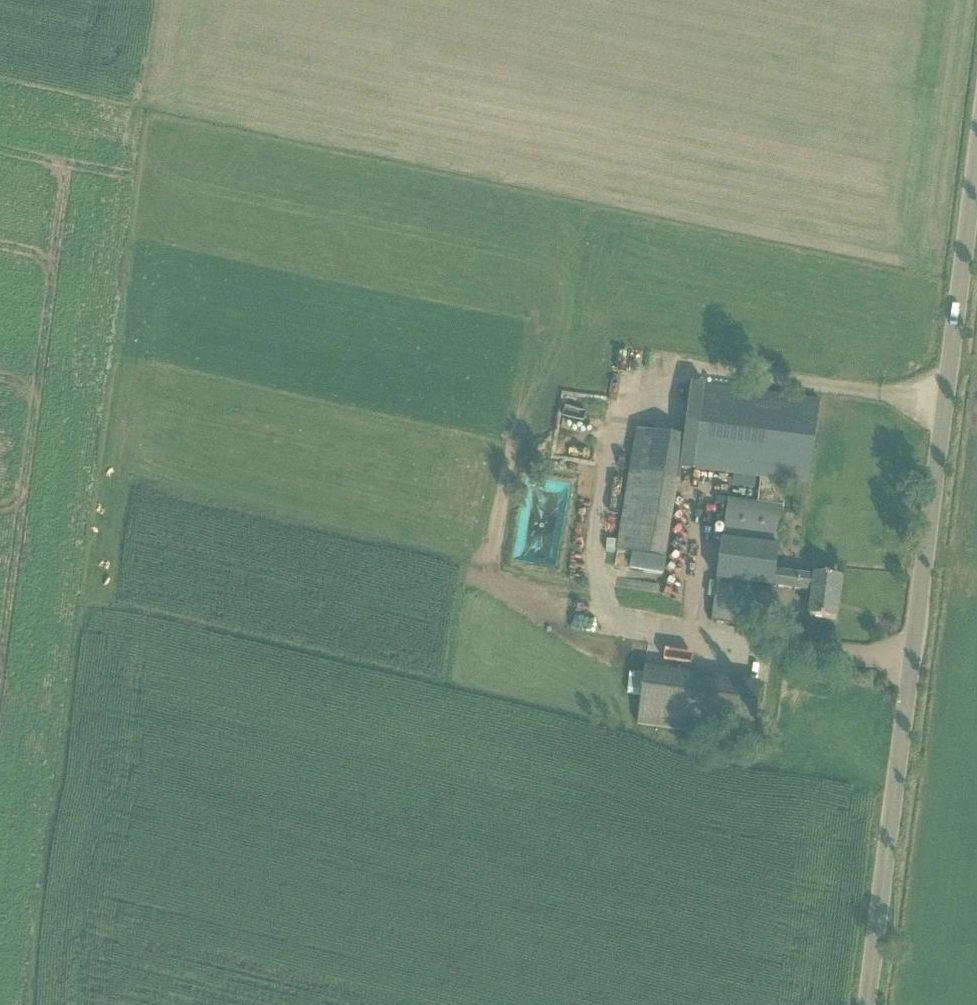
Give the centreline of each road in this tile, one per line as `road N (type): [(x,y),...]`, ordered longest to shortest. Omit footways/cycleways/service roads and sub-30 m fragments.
road 1 (unclassified): [(869,1004),(976,203)]

